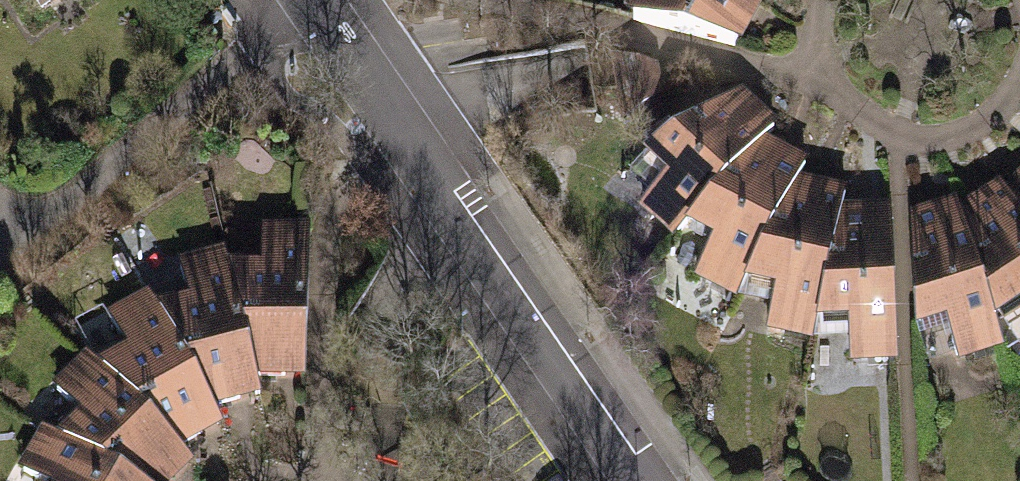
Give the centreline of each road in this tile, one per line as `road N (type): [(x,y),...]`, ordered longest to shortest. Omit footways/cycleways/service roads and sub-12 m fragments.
road 1 (residential): [(632,480),(310,0)]
road 2 (residential): [(303,0),(0,256)]

